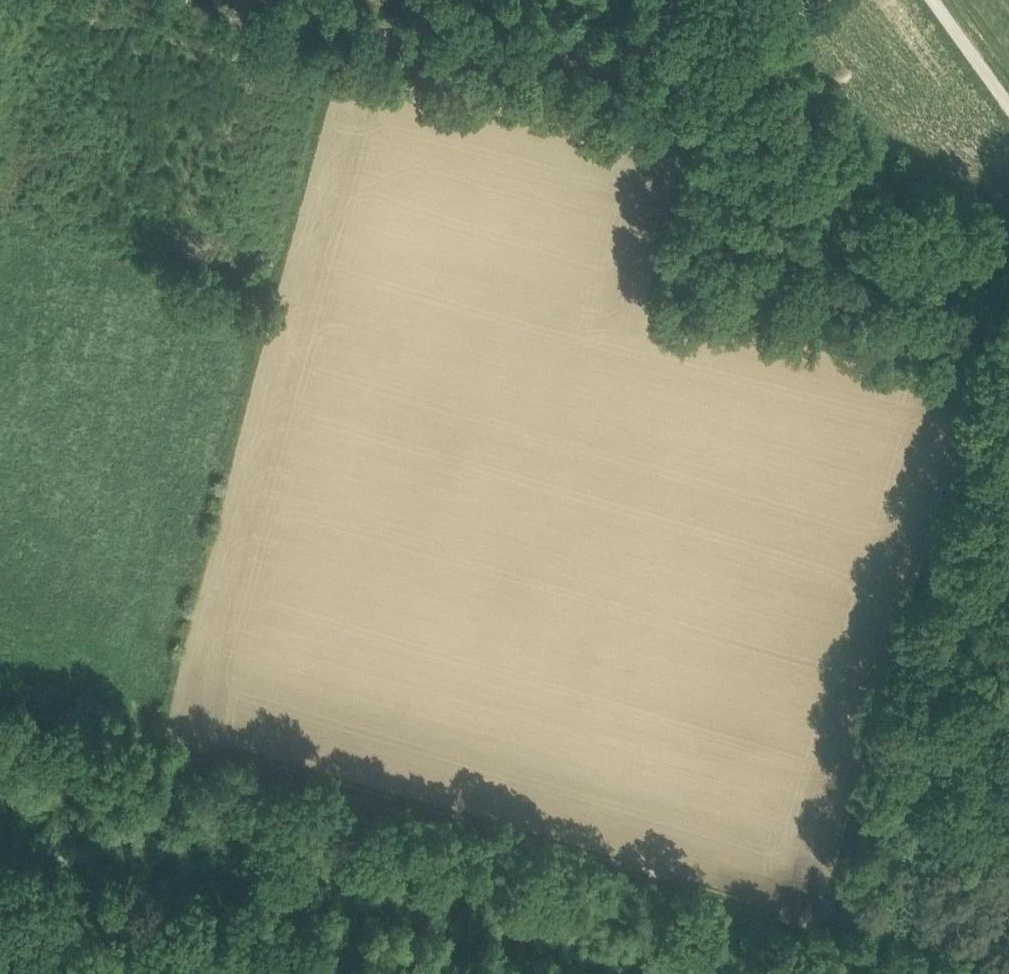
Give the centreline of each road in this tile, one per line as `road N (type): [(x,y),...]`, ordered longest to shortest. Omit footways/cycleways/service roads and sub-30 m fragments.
road 1 (track): [(0,692),(1001,973)]
road 2 (track): [(0,901),(250,973)]
road 3 (unclassified): [(933,0),(1008,104)]

